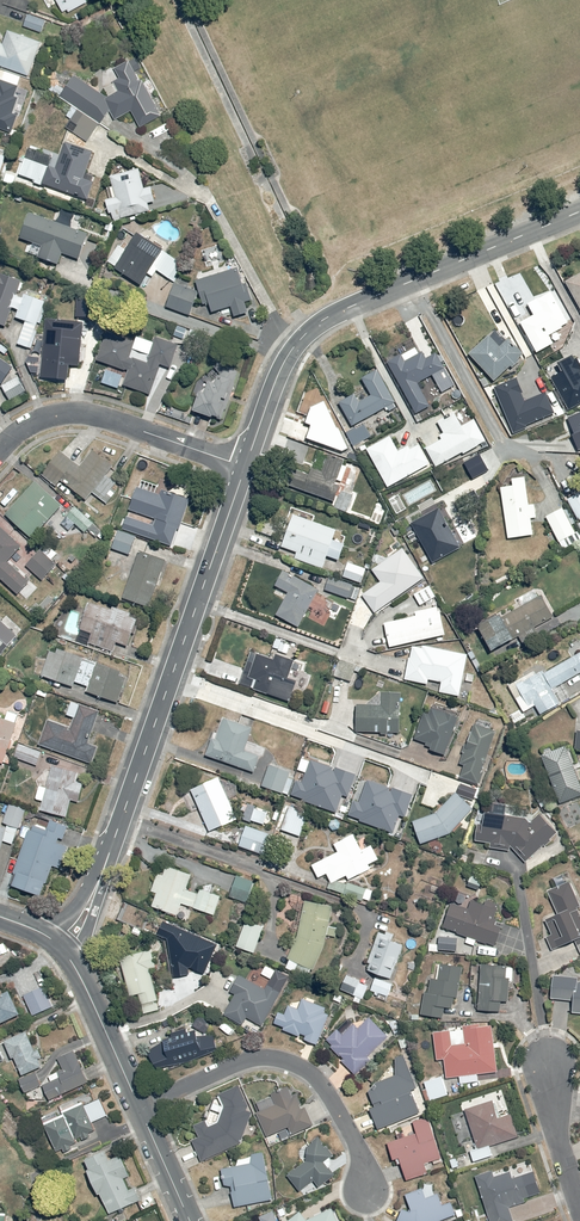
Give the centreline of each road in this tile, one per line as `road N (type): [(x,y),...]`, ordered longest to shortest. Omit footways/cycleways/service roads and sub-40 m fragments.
road 1 (tertiary): [(61,945),(101,872),(245,467)]
road 2 (tertiary): [(245,467),(283,363),(309,330),(579,211)]
road 3 (residential): [(364,1185),(356,1146),(317,1077),(281,1059),(241,1061),(139,1108)]
road 4 (residential): [(0,444),(59,401),(245,467)]
road 5 (secondary): [(61,945),(139,1108)]
road 6 (residential): [(579,1207),(547,1069)]
road 7 (secondary): [(139,1108),(189,1220)]

